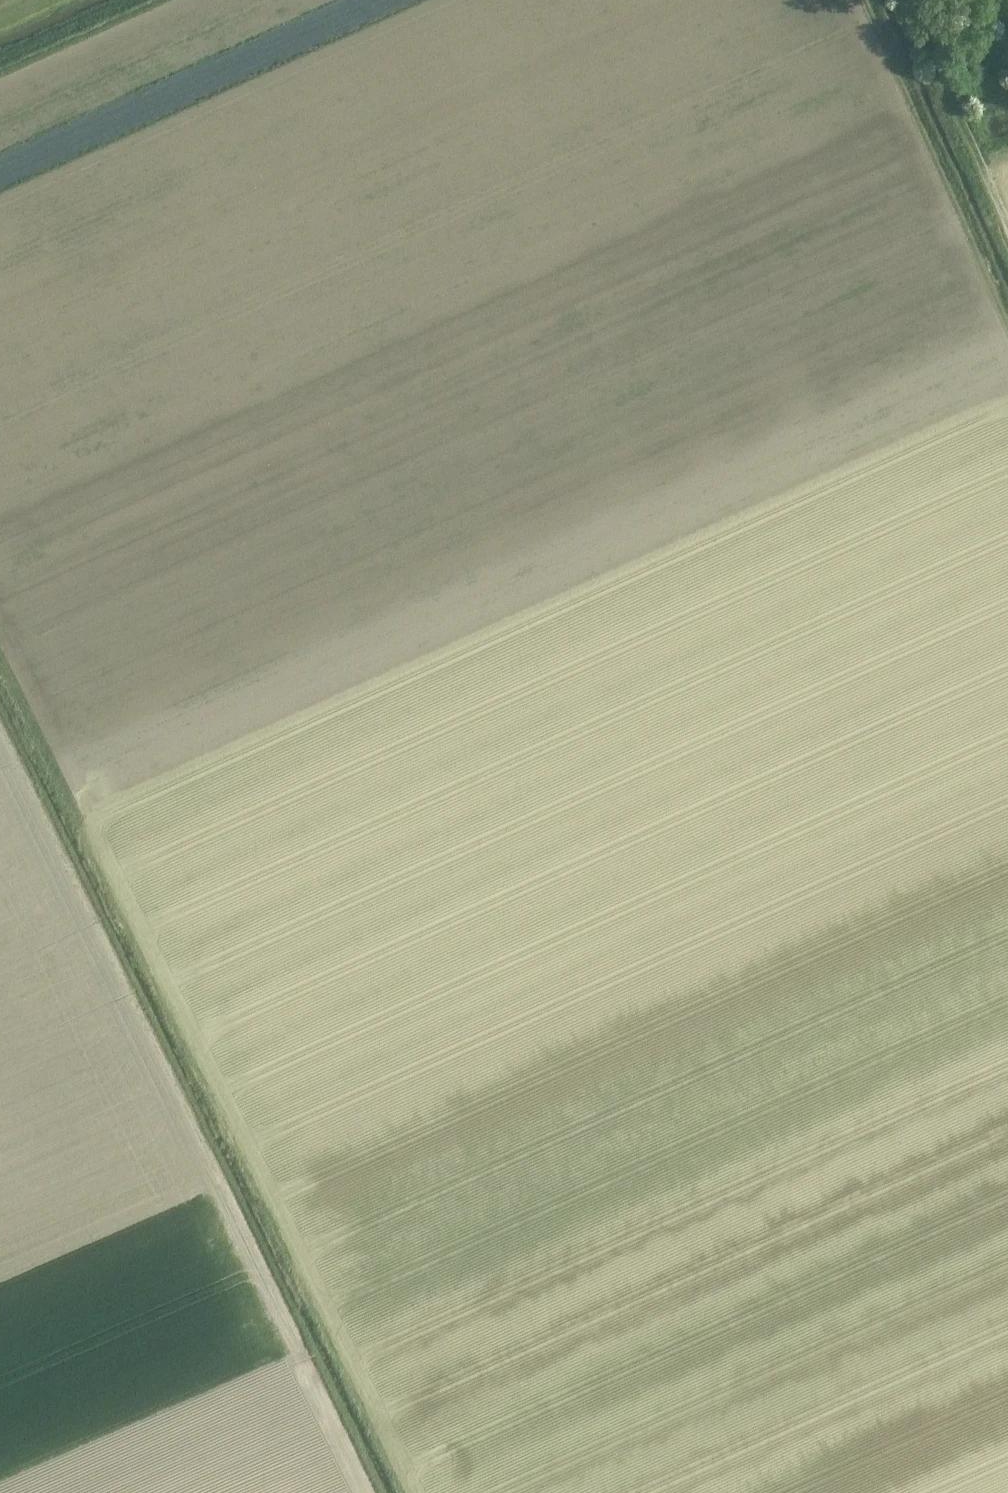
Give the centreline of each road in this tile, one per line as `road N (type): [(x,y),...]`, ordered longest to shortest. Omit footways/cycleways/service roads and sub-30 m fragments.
road 1 (track): [(1007,214),(914,0)]

